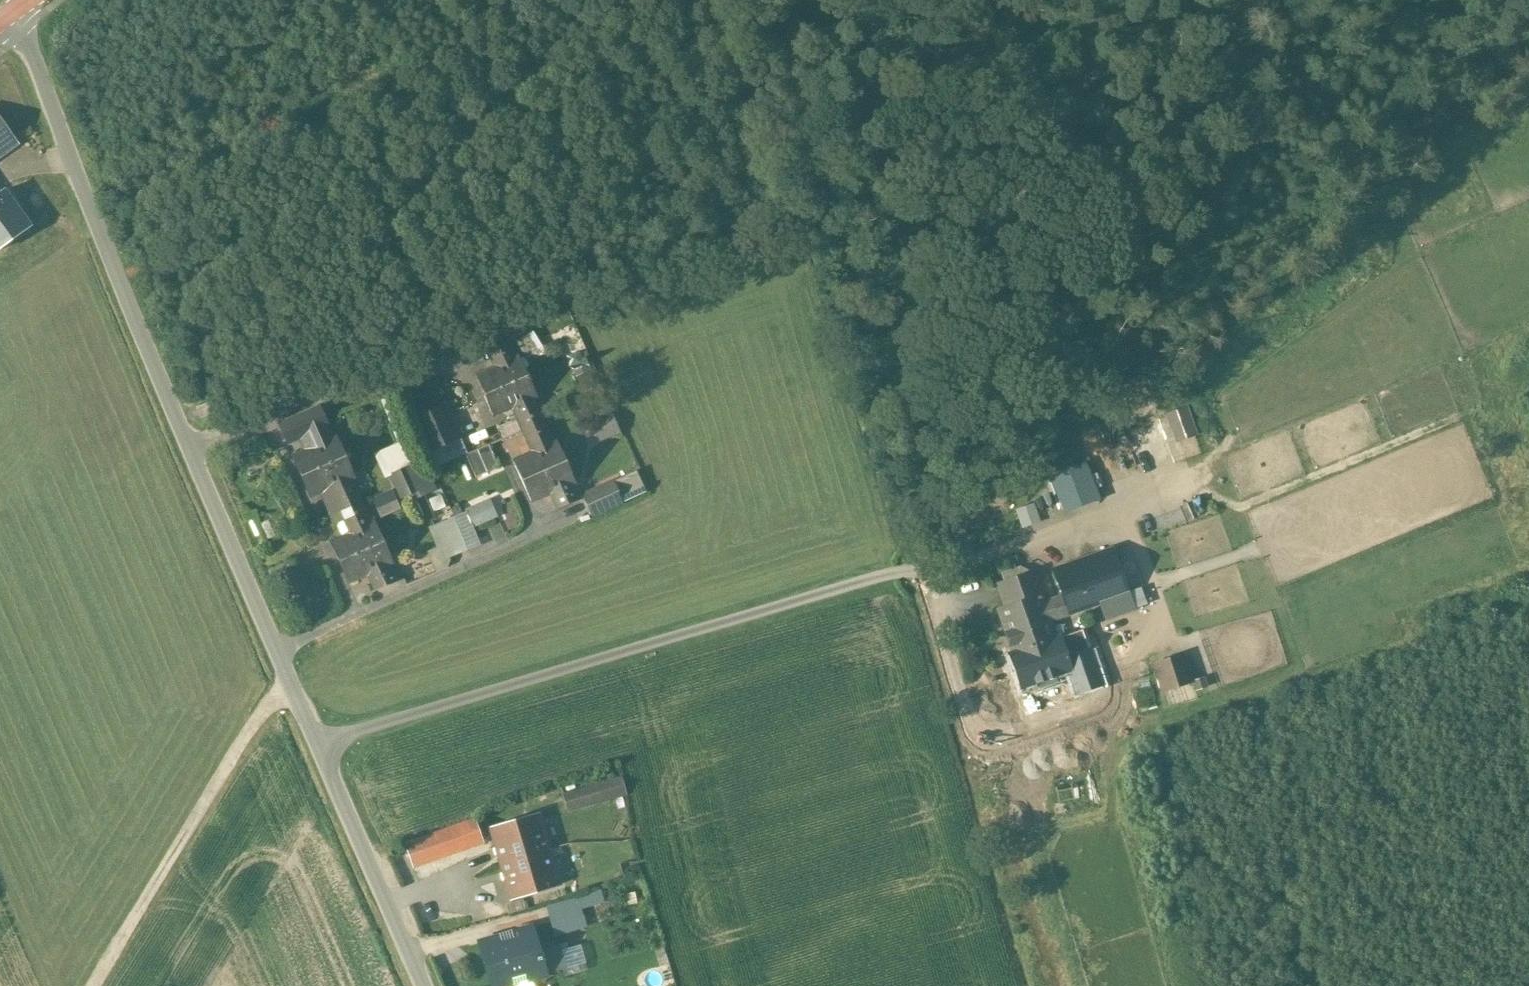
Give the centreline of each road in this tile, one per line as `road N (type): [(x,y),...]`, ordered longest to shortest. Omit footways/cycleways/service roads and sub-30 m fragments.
road 1 (unclassified): [(19,18),(67,175),(422,985)]

